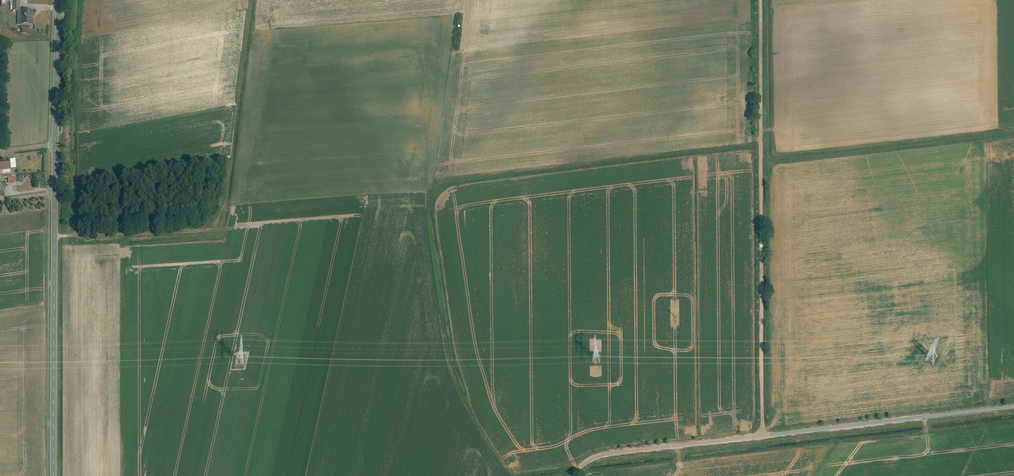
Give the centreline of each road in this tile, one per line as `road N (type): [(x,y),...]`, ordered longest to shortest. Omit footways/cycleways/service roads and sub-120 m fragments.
road 1 (unclassified): [(574,475),(598,457),(1013,407)]
road 2 (track): [(759,436),(757,0)]
road 3 (secondary): [(54,475),(55,145)]
road 4 (secondary): [(55,145),(59,0)]

